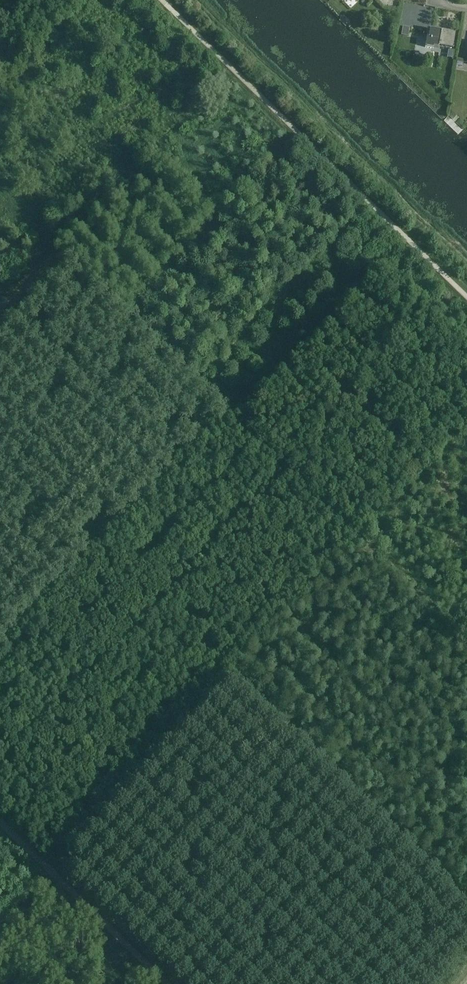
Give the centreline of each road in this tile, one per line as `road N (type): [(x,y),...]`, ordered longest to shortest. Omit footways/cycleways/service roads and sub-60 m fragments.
road 1 (track): [(166,983),(0,822)]

